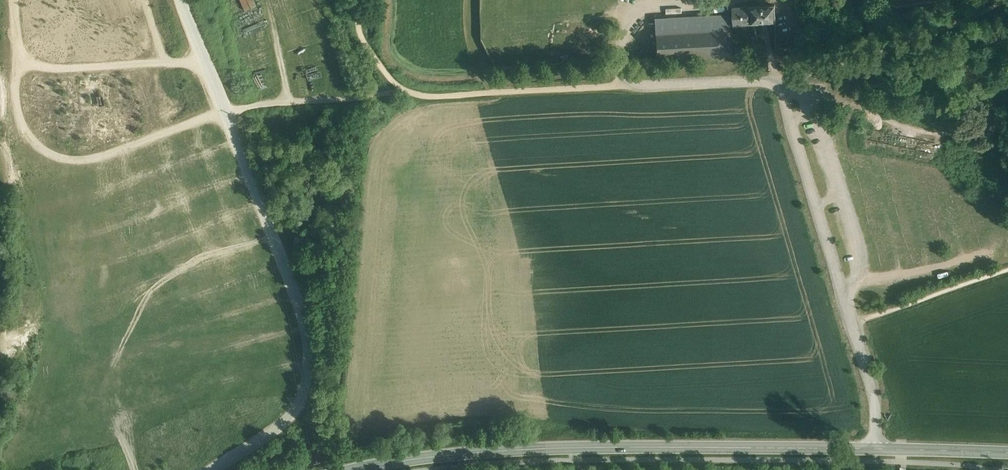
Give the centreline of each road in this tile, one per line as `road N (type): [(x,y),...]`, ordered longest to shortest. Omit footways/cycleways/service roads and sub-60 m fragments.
road 1 (tertiary): [(339,469),(519,449),(1007,451)]
road 2 (track): [(875,448),(868,372),(776,81)]
road 3 (track): [(776,81),(1007,155)]
road 4 (track): [(329,0),(381,94),(398,89)]

